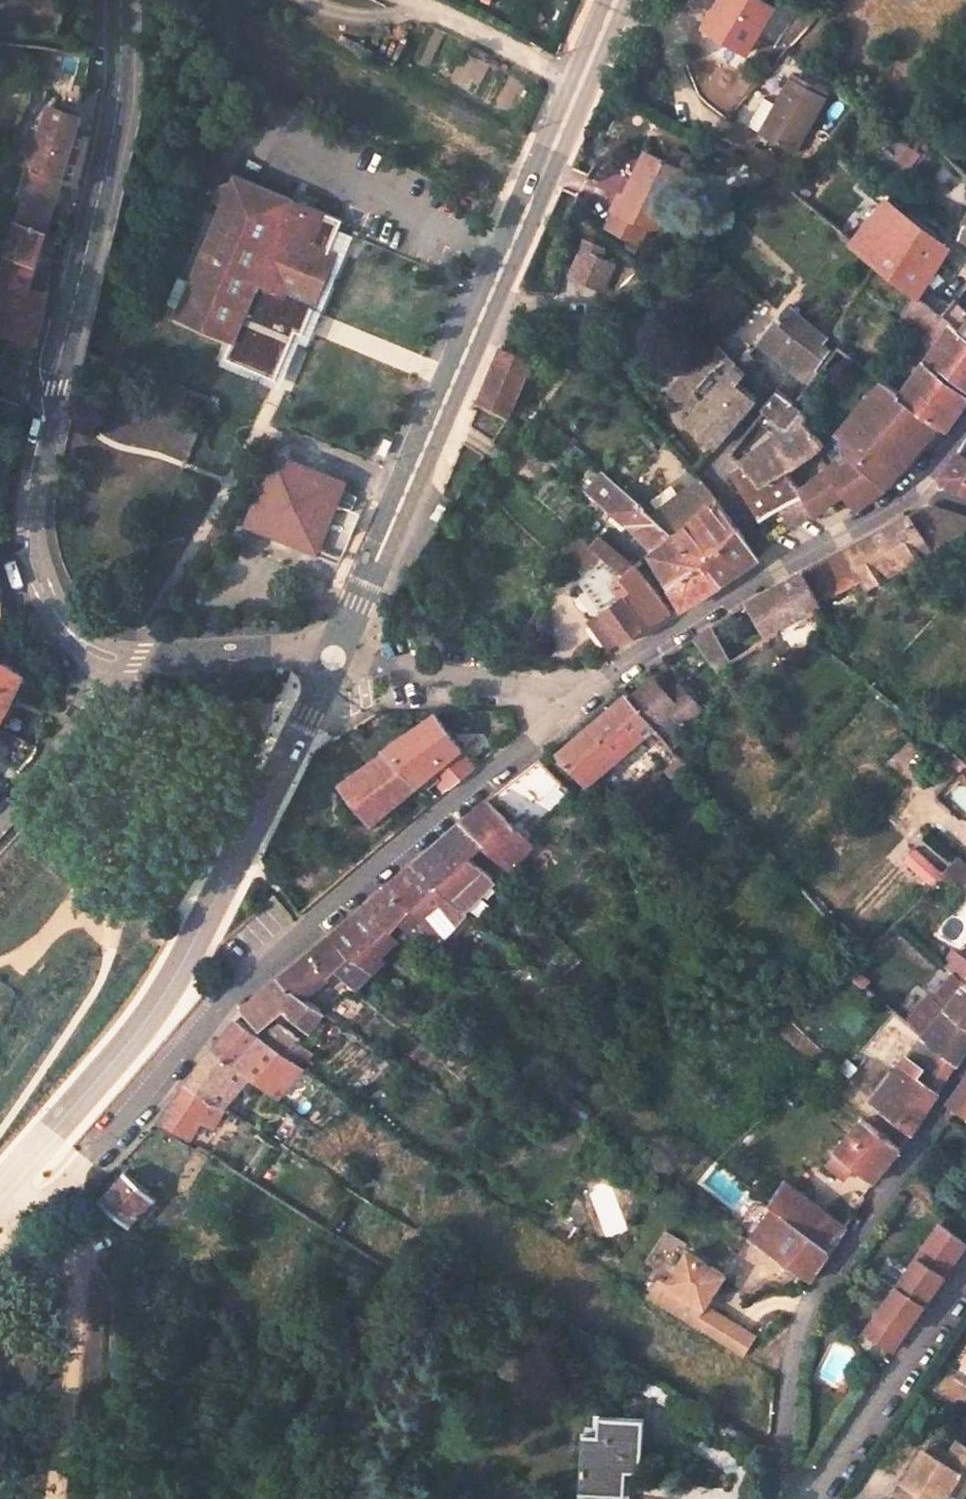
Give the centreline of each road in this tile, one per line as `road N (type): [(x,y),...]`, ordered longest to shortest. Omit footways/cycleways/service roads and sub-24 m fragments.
road 1 (unclassified): [(586,693),(228,997),(53,1202),(0,1223)]
road 2 (unclassified): [(112,664),(83,647),(48,606),(28,550),(31,472),(112,138),(120,0)]
road 3 (secondary): [(580,86),(330,663)]
road 4 (secondary): [(330,663),(240,857),(174,968),(0,1185)]
road 5 (residential): [(965,1062),(786,1352),(789,1498)]
road 6 (track): [(53,1202),(81,1239),(107,1314),(130,1498)]
road 7 (residential): [(965,1273),(816,1498)]
road 8 (residential): [(586,693),(330,663)]
road 9 (residential): [(965,425),(910,492),(782,567)]
road 10 (residential): [(782,567),(586,693)]
road 11 (unclassified): [(330,663),(112,664)]
road 12 (residential): [(782,567),(710,474),(760,410)]
road 13 (residential): [(112,664),(0,809)]
road 14 (unclassified): [(580,86),(427,9)]

